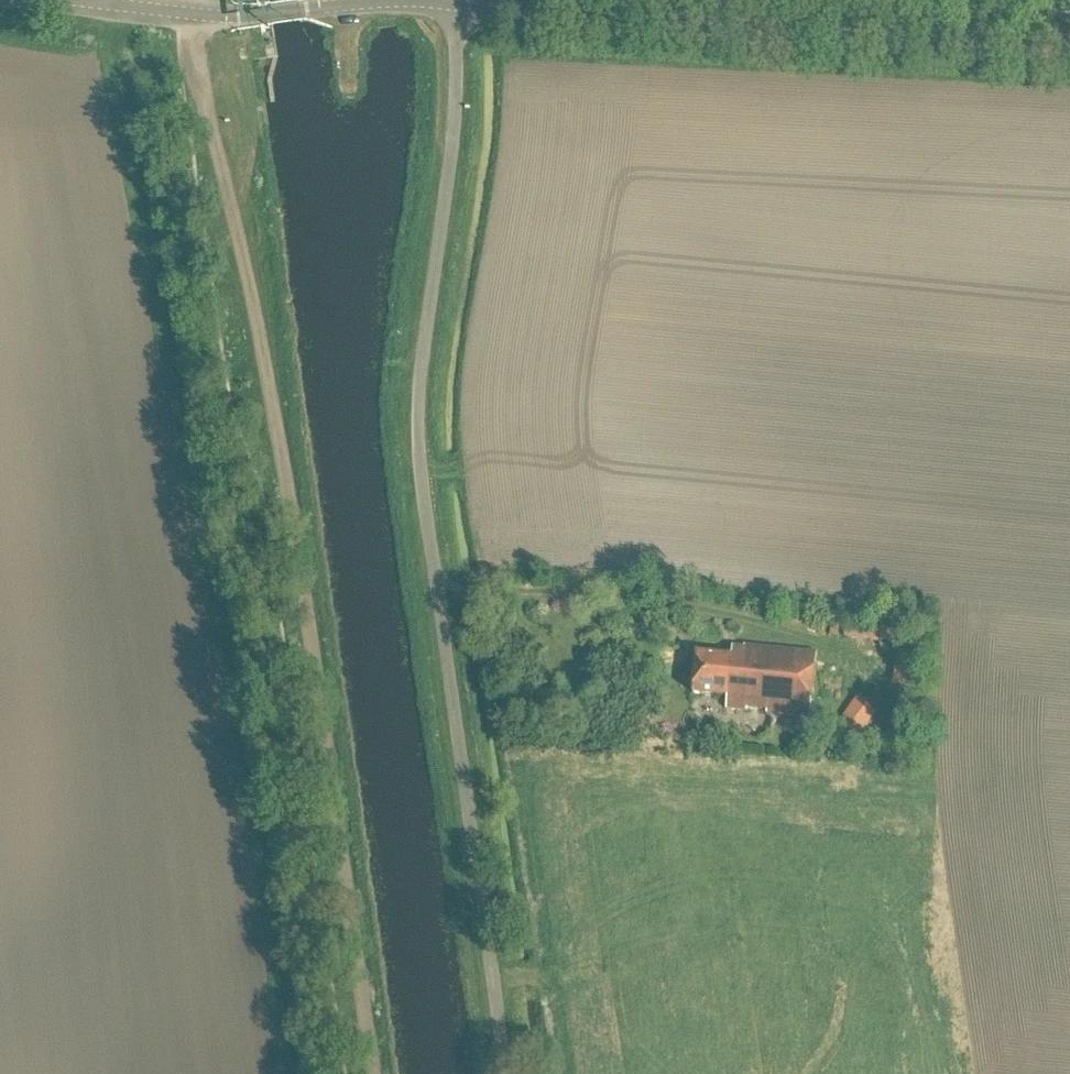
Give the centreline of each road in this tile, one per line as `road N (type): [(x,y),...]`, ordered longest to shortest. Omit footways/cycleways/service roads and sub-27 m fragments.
road 1 (unclassified): [(511,1073),(421,413),(458,118),(461,8)]
road 2 (track): [(192,15),(312,689),(368,1073)]
road 3 (tertiary): [(1069,50),(580,25),(461,8)]
road 4 (tertiary): [(389,0),(262,16),(61,0)]

